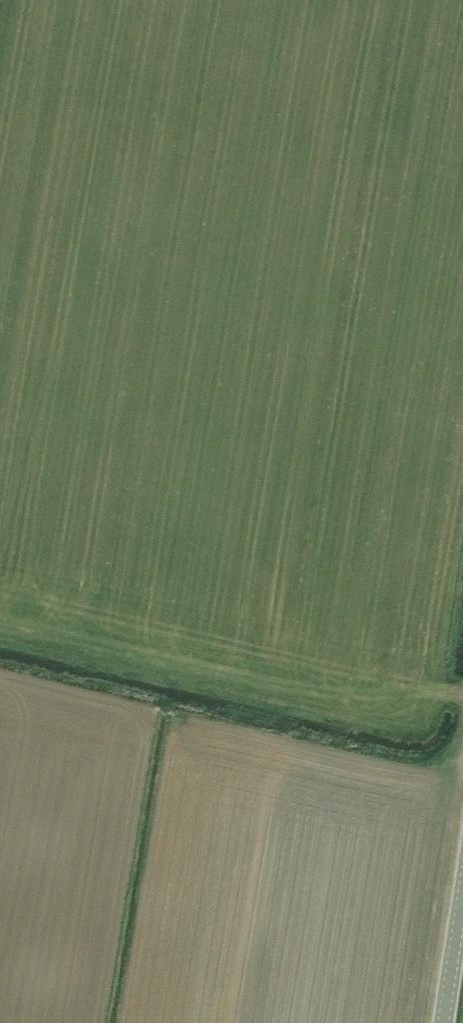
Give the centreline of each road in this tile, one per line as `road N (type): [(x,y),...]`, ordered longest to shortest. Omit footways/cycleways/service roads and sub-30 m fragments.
road 1 (tertiary): [(441,1022),(462,873)]

